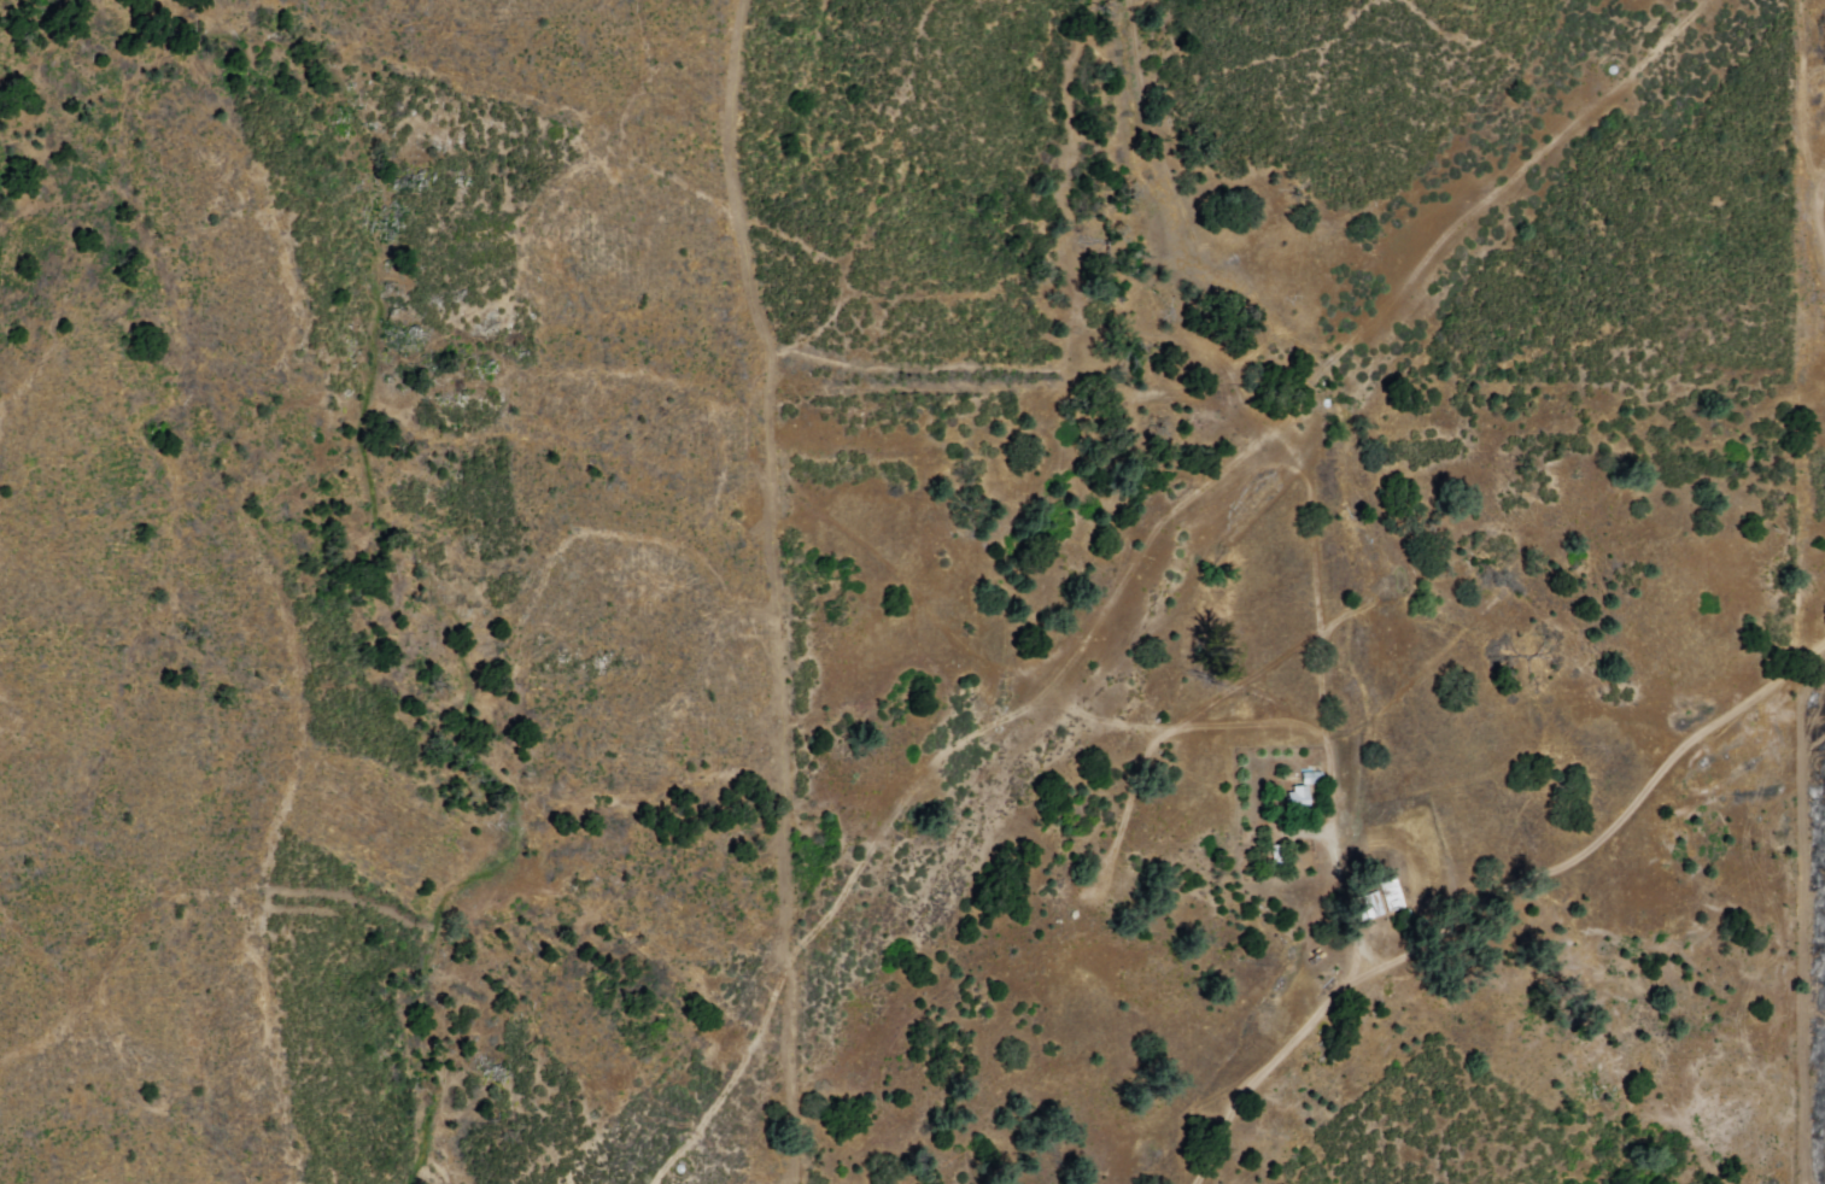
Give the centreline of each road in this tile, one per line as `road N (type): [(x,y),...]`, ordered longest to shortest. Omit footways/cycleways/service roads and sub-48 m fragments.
road 1 (track): [(1198,1183),(1252,1092),(1362,977),(1570,862),(1692,740),(1824,640)]

